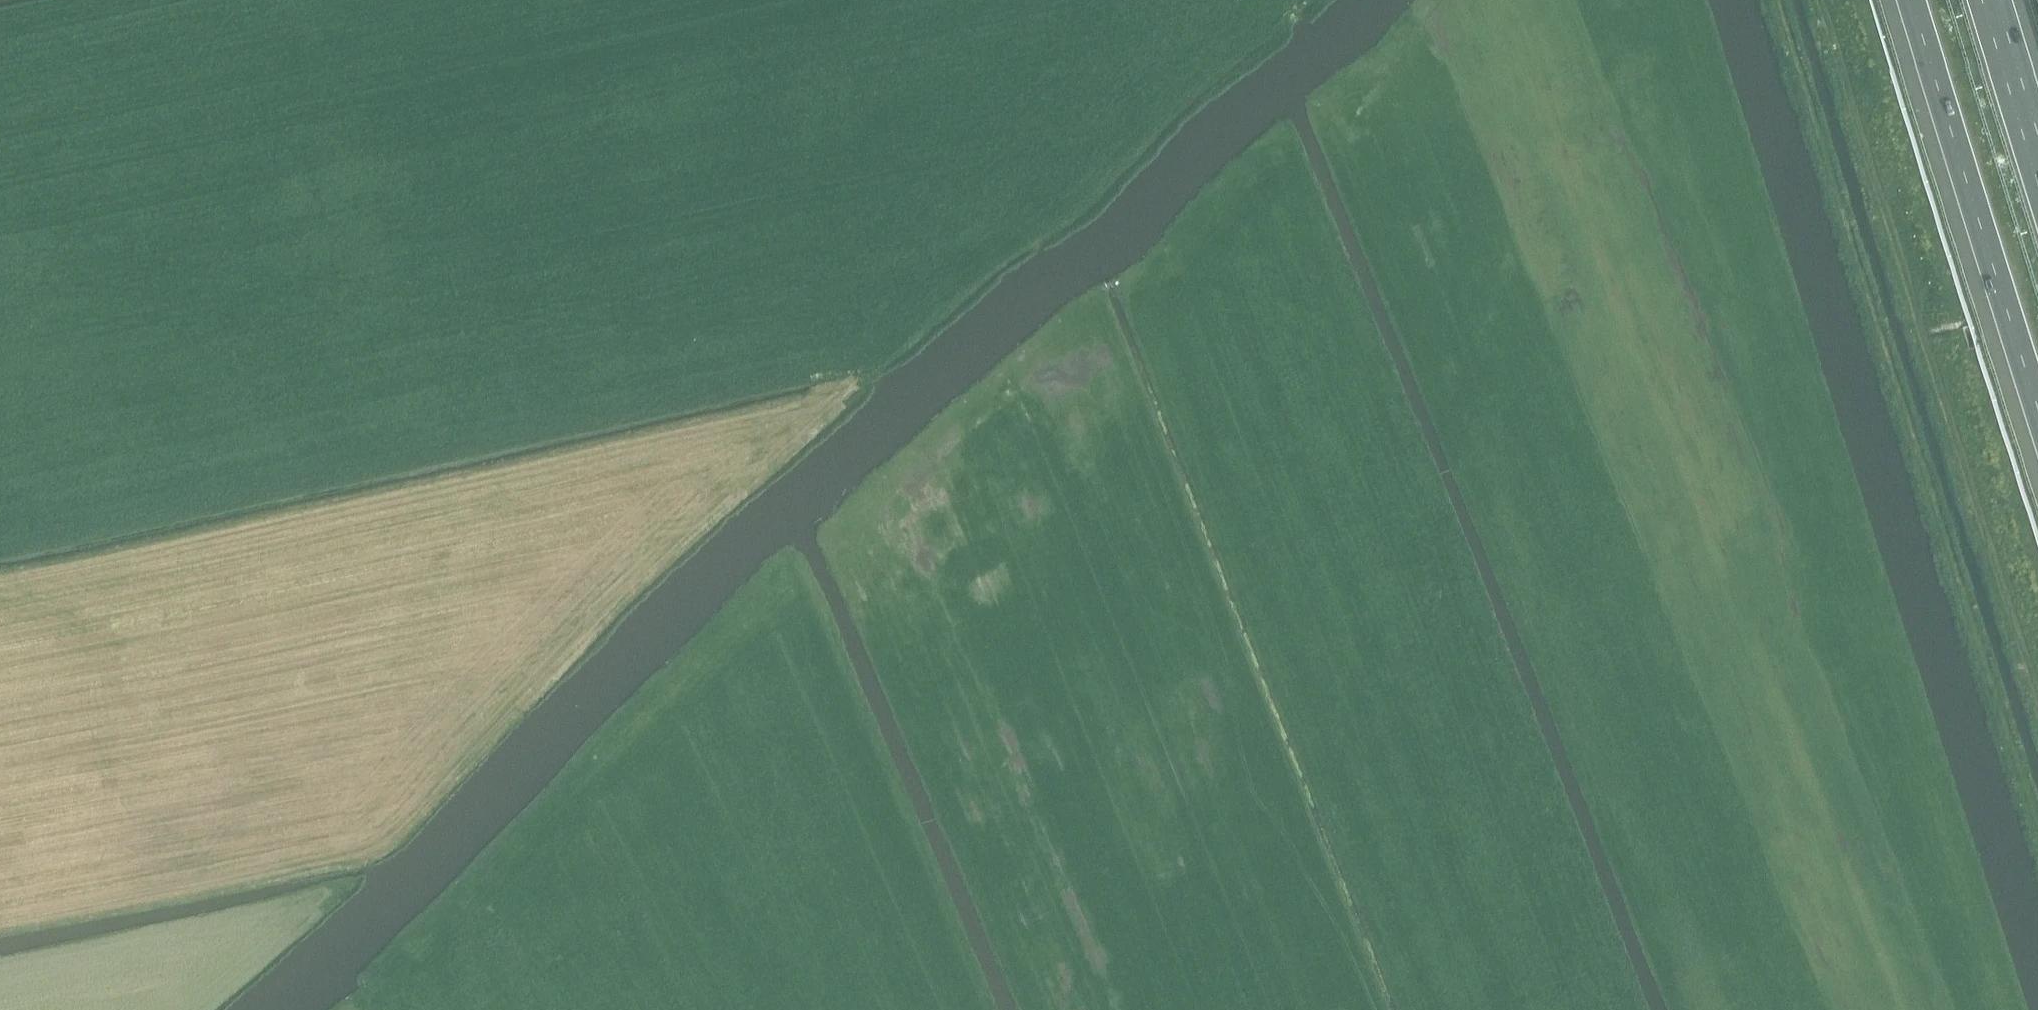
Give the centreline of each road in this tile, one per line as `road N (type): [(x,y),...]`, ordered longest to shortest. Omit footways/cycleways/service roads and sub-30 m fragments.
road 1 (track): [(1820,0),(2037,694)]
road 2 (motorway): [(1913,0),(2037,404)]
road 3 (motorway): [(2037,156),(1990,0)]

